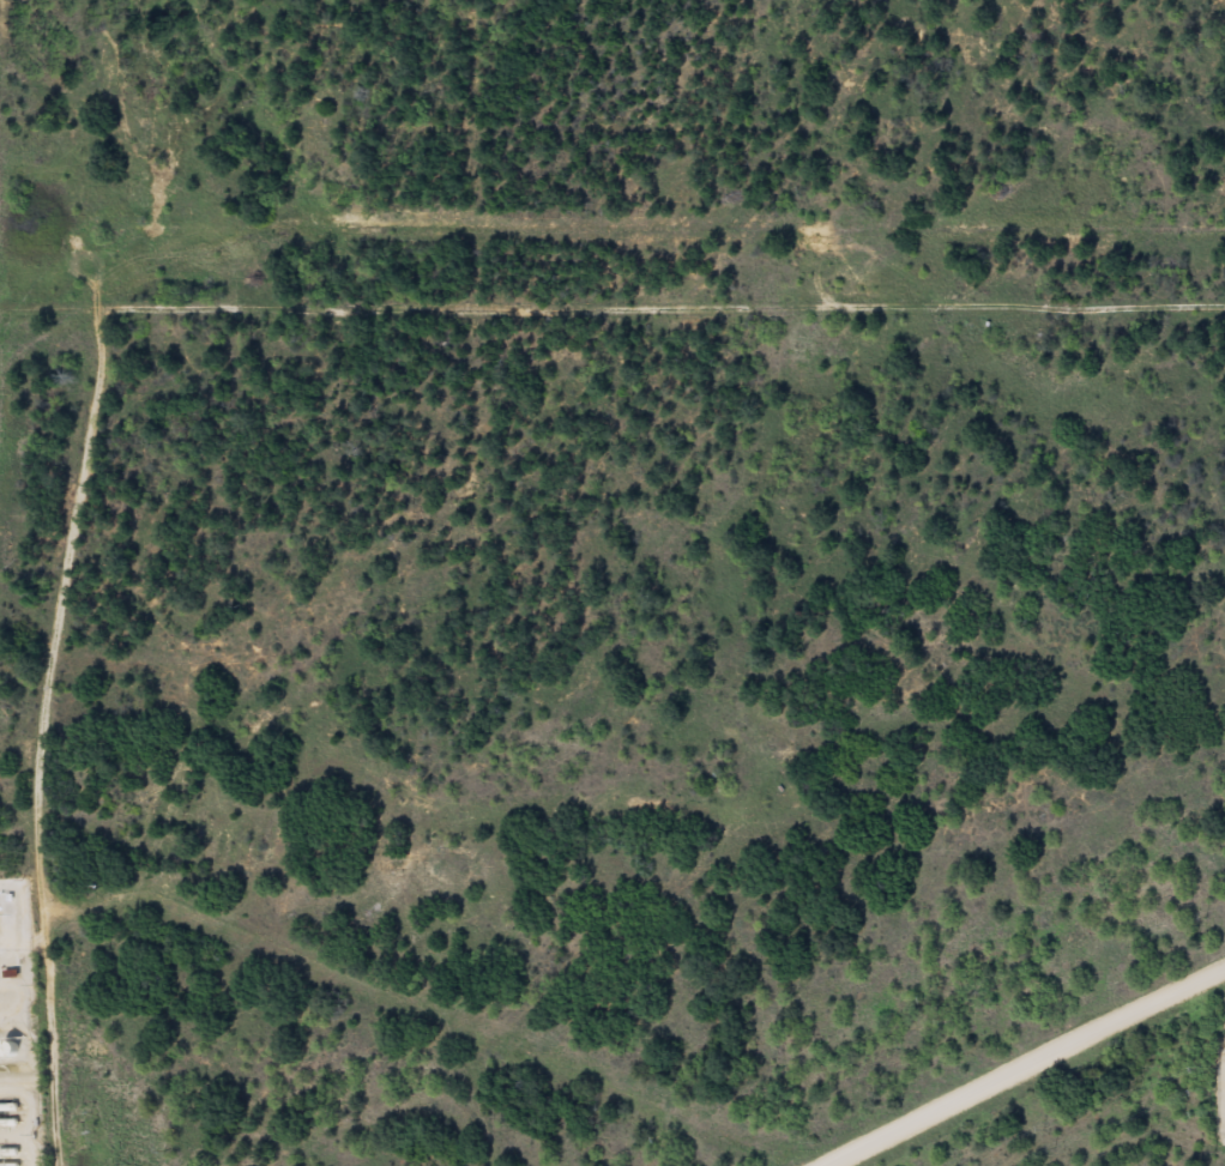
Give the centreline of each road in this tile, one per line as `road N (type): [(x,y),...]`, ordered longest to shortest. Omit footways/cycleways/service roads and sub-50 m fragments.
road 1 (residential): [(1224,1020),(904,1165)]

